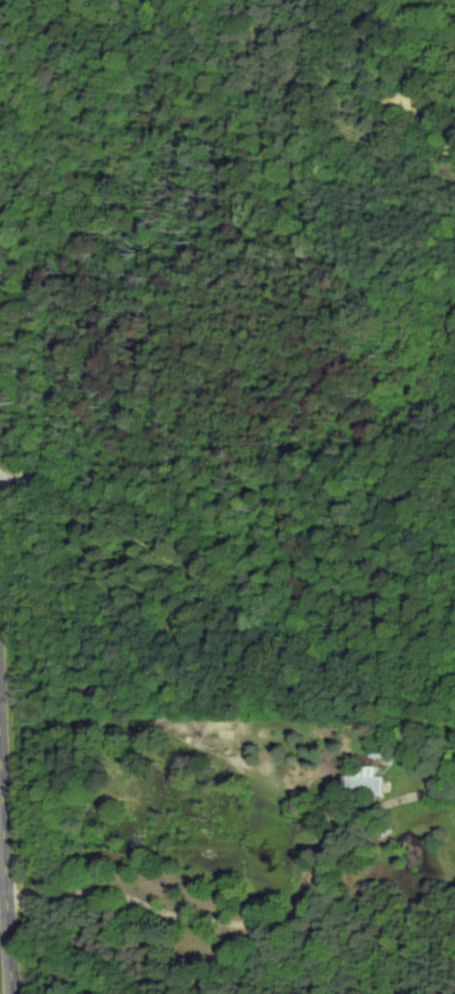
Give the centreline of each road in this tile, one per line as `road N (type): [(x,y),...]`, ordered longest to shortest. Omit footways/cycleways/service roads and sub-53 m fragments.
road 1 (residential): [(9,993),(0,814)]

